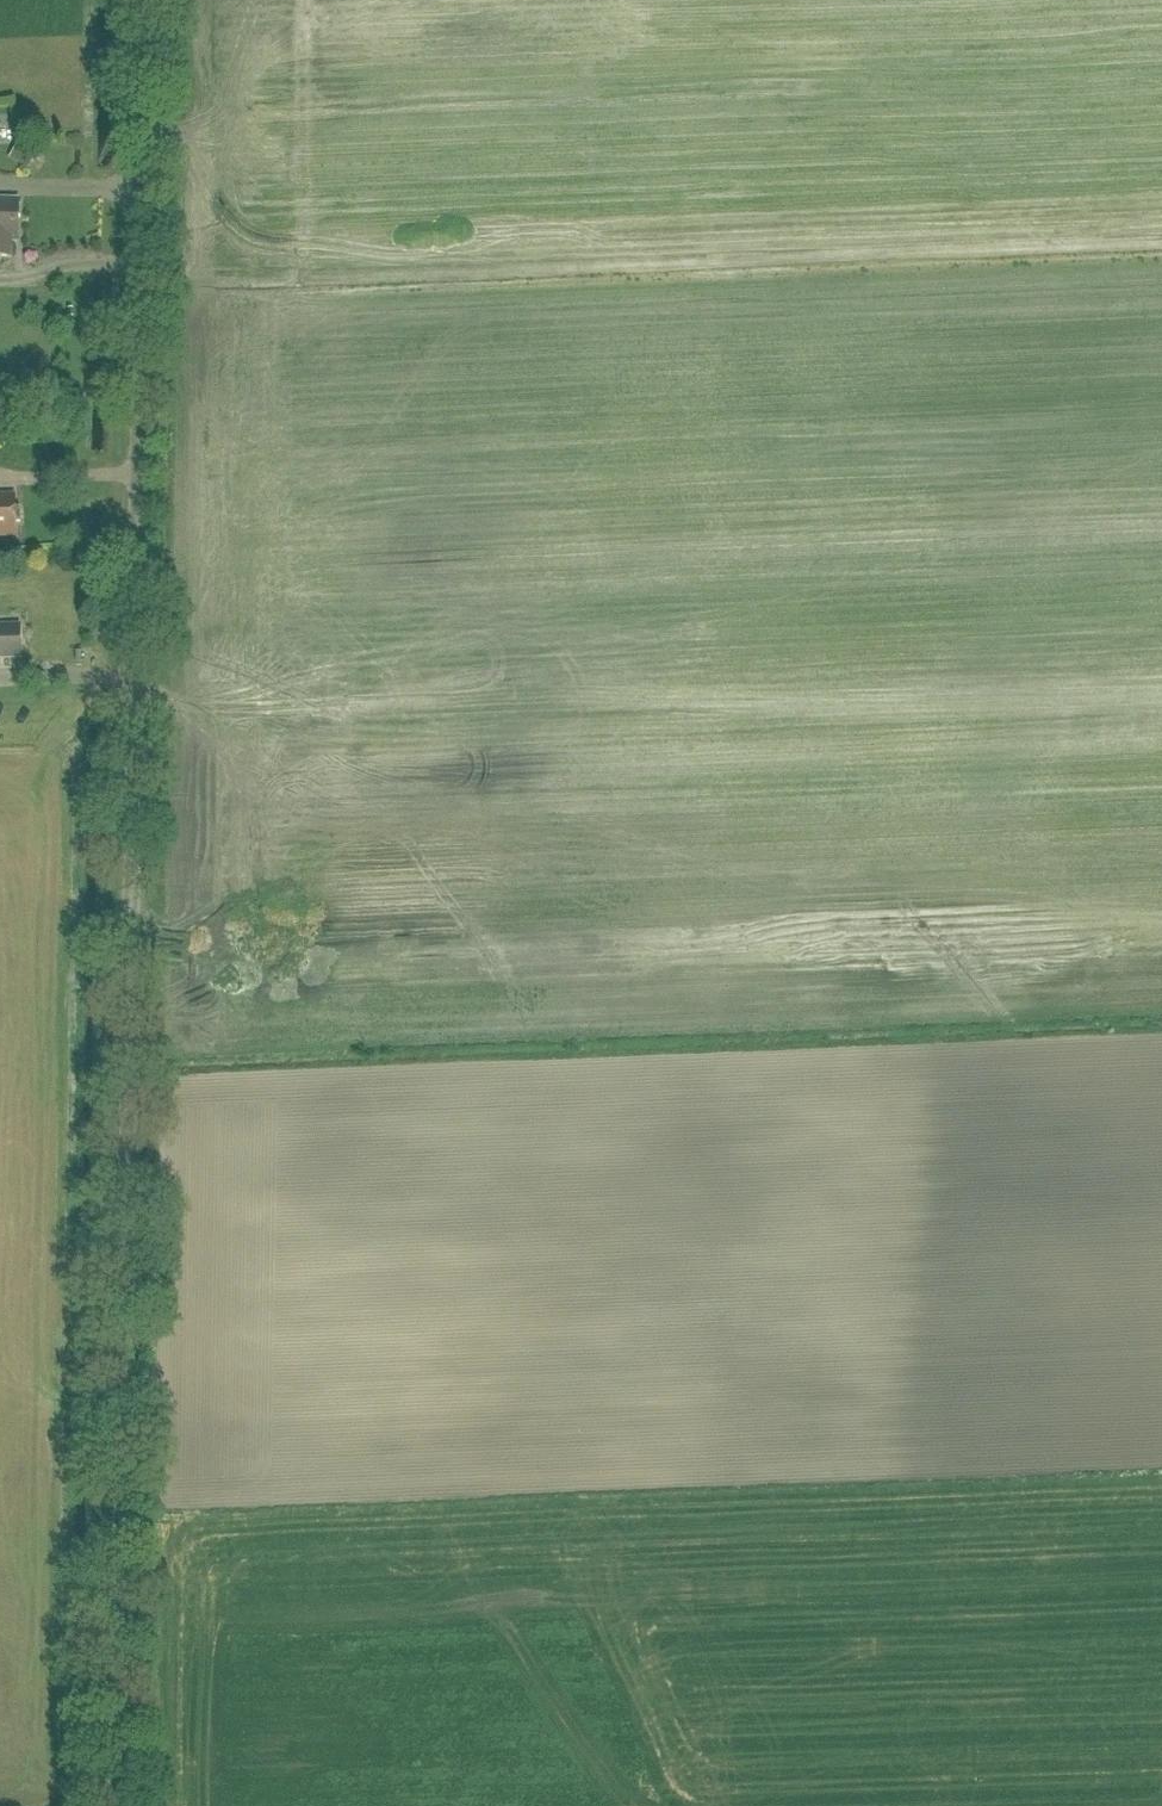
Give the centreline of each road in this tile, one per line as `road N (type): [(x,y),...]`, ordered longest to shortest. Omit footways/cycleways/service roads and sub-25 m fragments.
road 1 (unclassified): [(118,1805),(142,0)]

